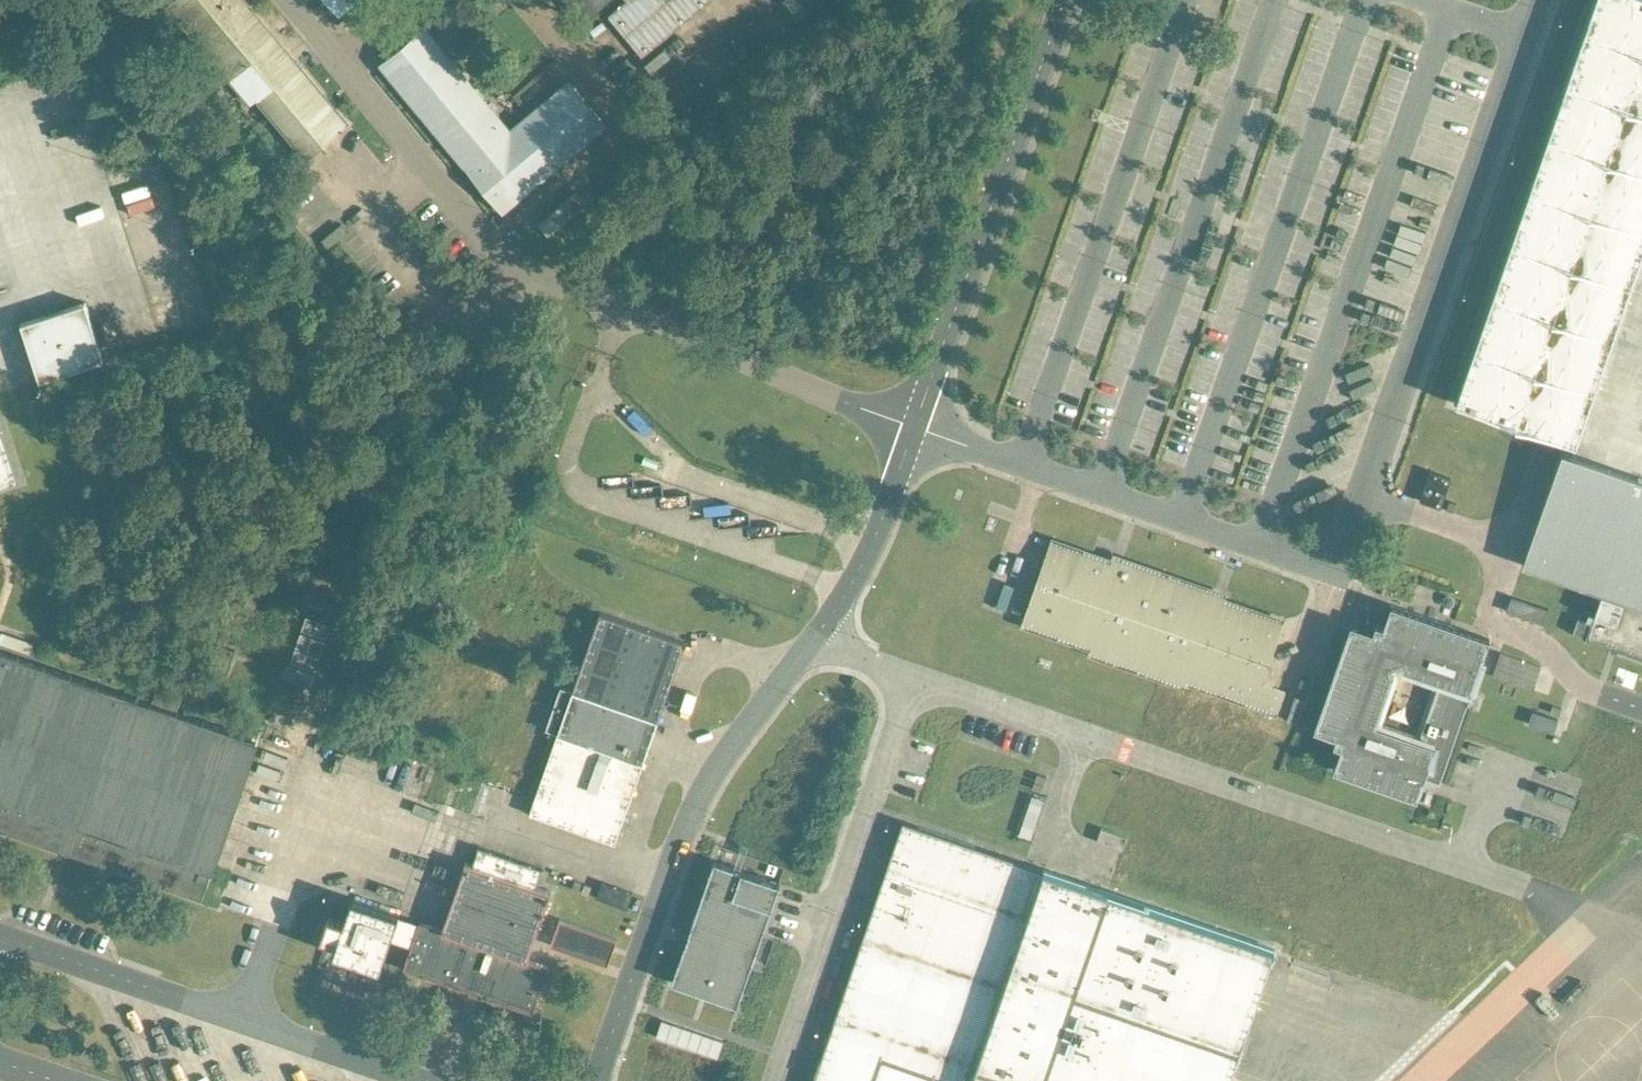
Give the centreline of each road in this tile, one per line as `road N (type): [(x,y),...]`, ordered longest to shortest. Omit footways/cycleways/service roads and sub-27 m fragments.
road 1 (unclassified): [(911,436),(511,267),(303,0)]
road 2 (unclassified): [(911,436),(855,583),(712,786),(600,1080)]
road 3 (unclassified): [(1527,37),(1344,556),(1328,576),(1258,553)]
road 4 (unclassified): [(1258,553),(1446,11)]
road 5 (unclassified): [(1181,527),(1359,0)]
road 6 (unclassified): [(1101,500),(1270,0)]
road 7 (unclassified): [(1183,0),(1018,472)]
road 8 (unclassified): [(1065,0),(911,436)]
road 9 (unclassified): [(423,1080),(0,935)]

